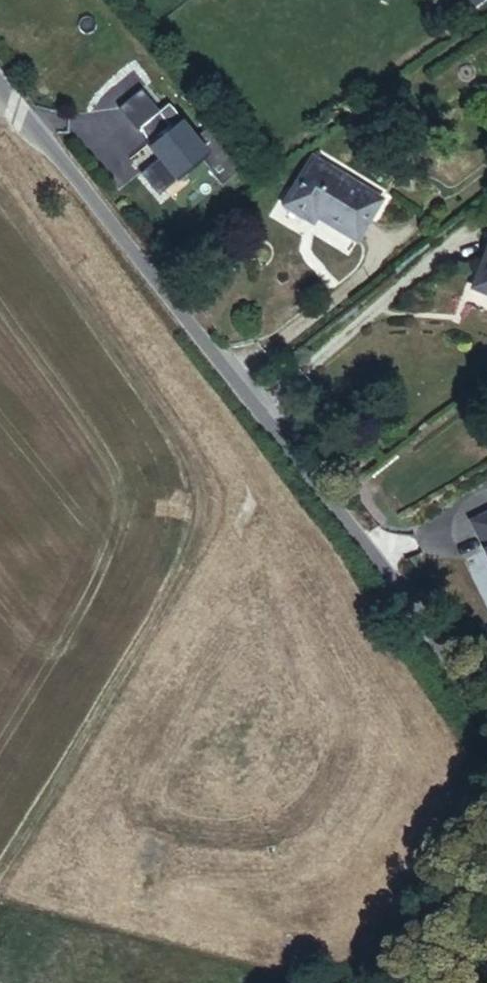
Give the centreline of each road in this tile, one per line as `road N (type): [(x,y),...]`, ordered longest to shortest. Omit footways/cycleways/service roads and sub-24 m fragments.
road 1 (unclassified): [(486,710),(0,89)]

